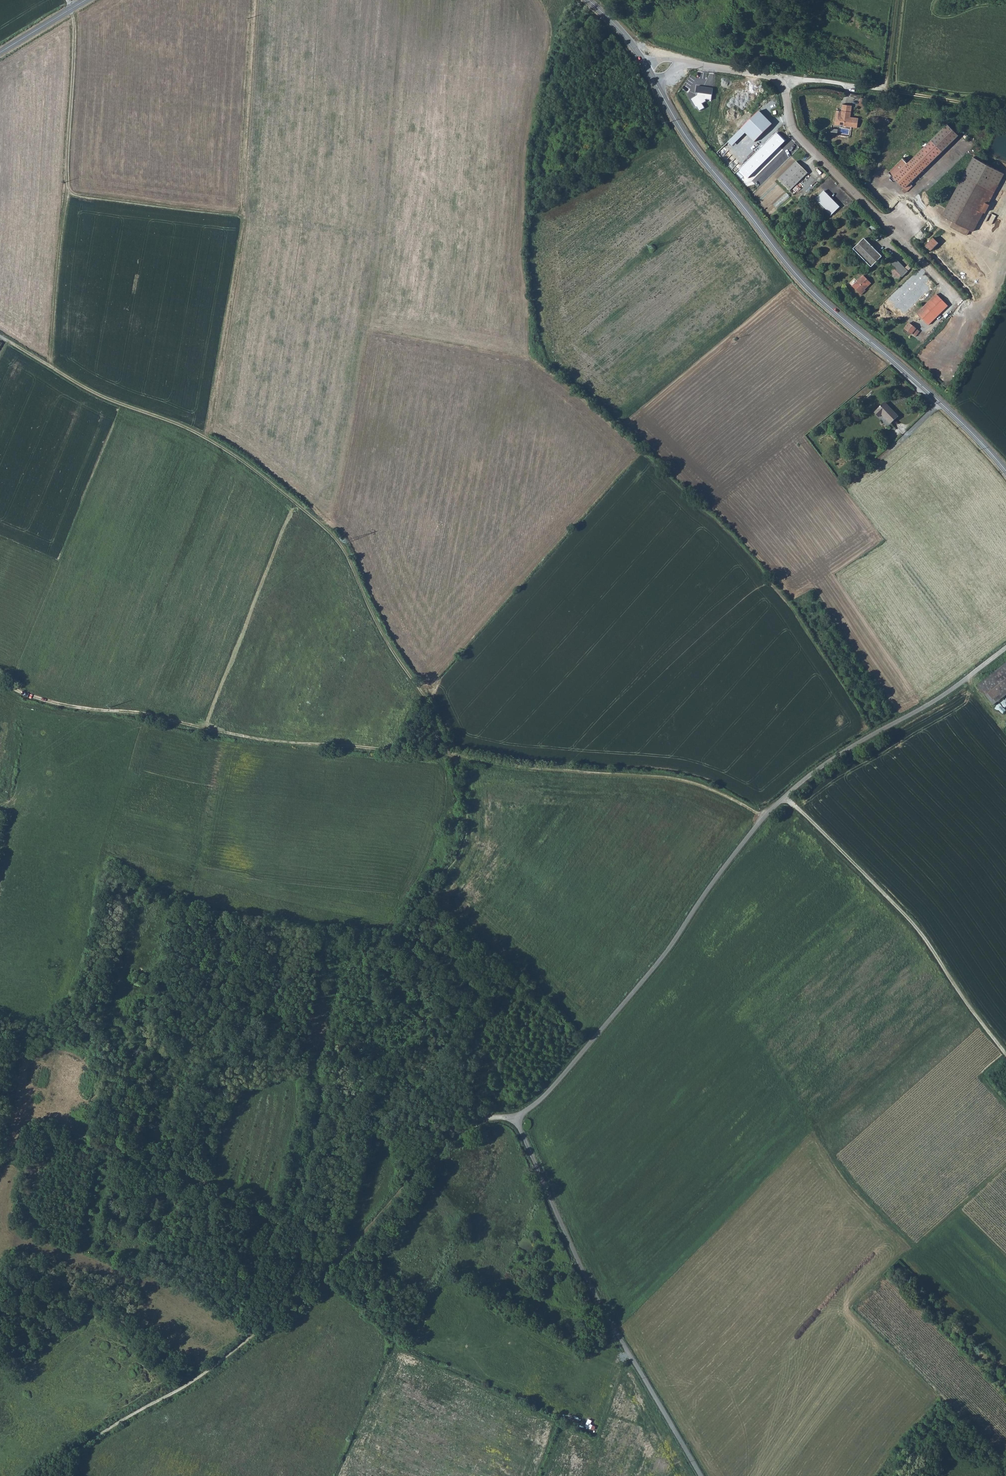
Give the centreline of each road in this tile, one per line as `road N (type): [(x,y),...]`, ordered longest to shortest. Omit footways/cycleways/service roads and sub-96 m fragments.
road 1 (unclassified): [(518,1117),(651,971),(784,797),(1005,649)]
road 2 (track): [(5,340),(90,391),(209,440),(341,545),(448,752)]
road 3 (track): [(48,1475),(82,1445),(273,1322),(440,1148),(477,1122)]
road 4 (track): [(0,680),(47,702),(242,736),(448,752)]
road 5 (secondary): [(657,86),(802,282),(940,402)]
road 6 (unclassified): [(701,1475),(589,1284),(518,1117)]
road 7 (track): [(72,9),(68,193),(50,366)]
road 8 (track): [(1005,1055),(918,928),(784,797)]
road 9 (track): [(448,752),(676,779),(764,817)]
road 10 (track): [(347,1248),(203,1179),(50,1134)]
road 11 (track): [(897,0),(886,89),(1005,111)]
road 12 (residential): [(894,231),(793,129),(785,80)]

